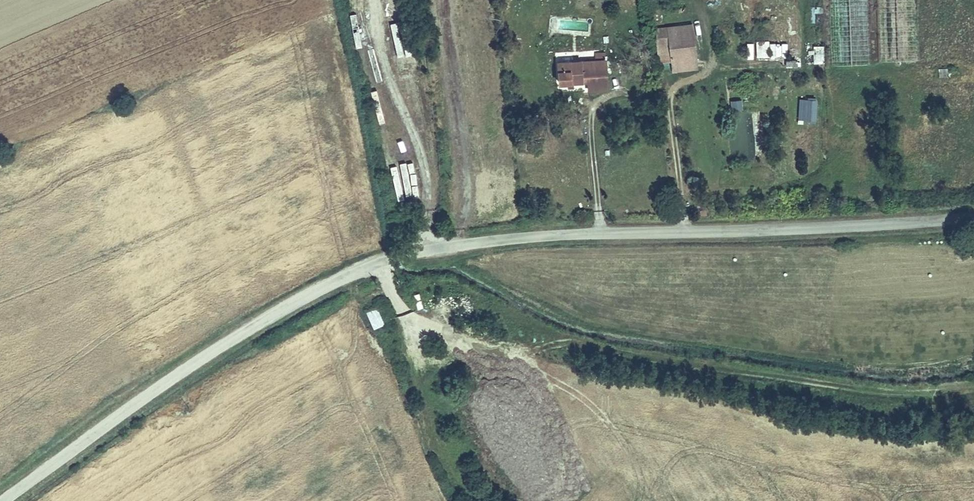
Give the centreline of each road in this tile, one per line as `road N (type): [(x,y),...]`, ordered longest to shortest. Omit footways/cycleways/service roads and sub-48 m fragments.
road 1 (unclassified): [(973,218),(544,235),(381,262),(281,309),(168,377),(0,500)]
road 2 (track): [(405,310),(441,443),(478,500)]

